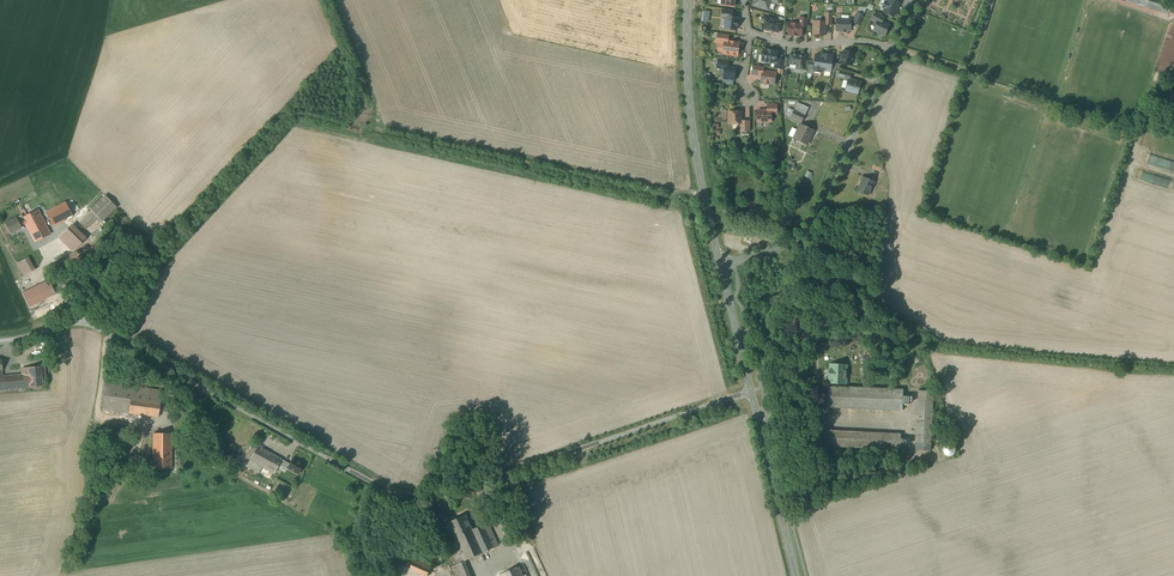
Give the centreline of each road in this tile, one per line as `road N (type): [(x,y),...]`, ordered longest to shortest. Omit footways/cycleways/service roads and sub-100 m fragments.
road 1 (unclassified): [(0,341),(93,326),(377,486),(423,501),(752,391)]
road 2 (residential): [(894,52),(809,229),(782,249),(721,266)]
road 3 (tertiary): [(721,266),(692,130),(688,0)]
road 4 (tertiary): [(797,575),(752,391)]
road 5 (residential): [(894,52),(864,43),(798,45),(750,32)]
road 6 (tertiary): [(752,391),(721,266)]

